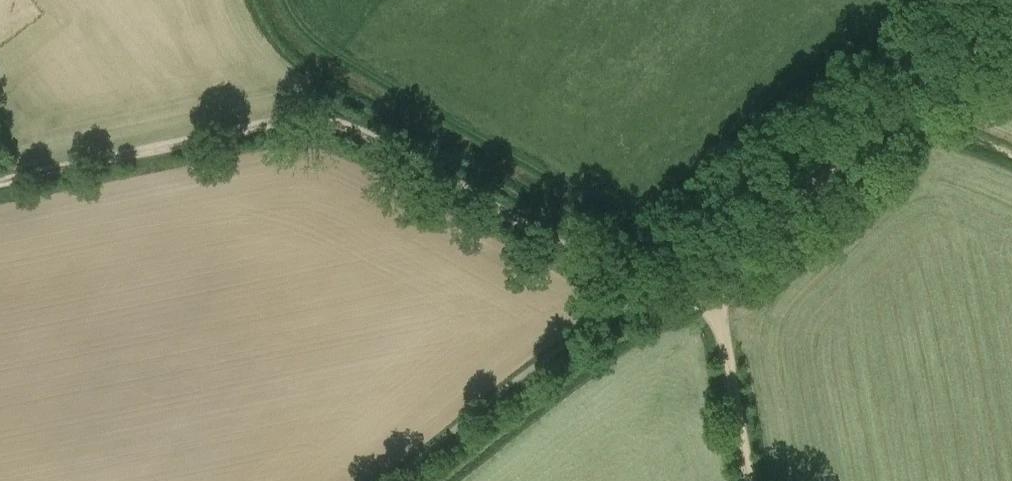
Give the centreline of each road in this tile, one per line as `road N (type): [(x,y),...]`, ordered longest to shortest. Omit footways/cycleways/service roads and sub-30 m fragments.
road 1 (track): [(0,181),(326,122),(657,290)]
road 2 (track): [(726,292),(756,243),(1011,16)]
road 3 (track): [(726,292),(724,346),(750,480)]

